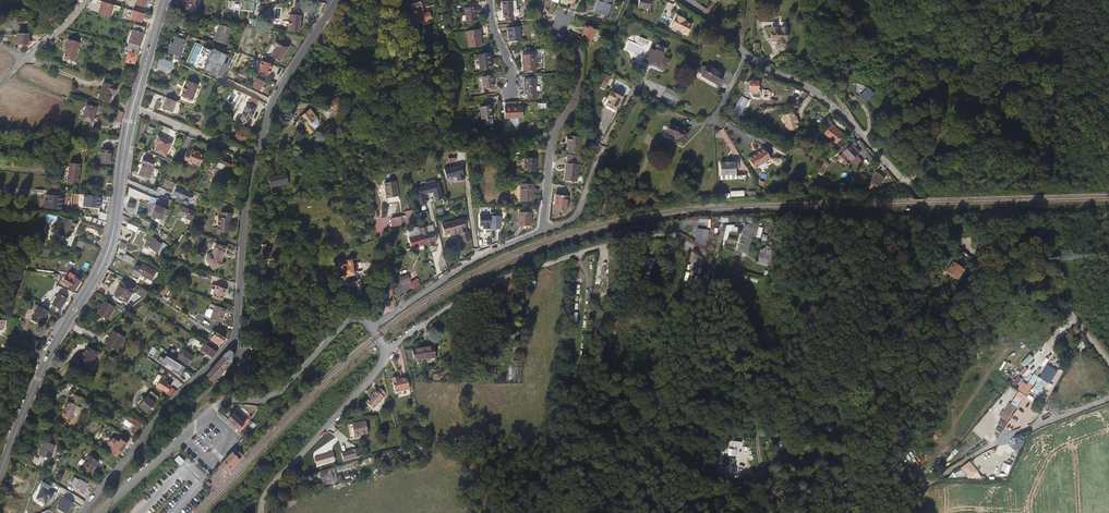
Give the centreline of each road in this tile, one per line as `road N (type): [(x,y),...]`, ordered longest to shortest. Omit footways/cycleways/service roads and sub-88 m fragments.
road 1 (track): [(384,347),(467,295),(552,262),(623,240),(681,237),(746,322),(761,469),(766,486),(792,512)]
road 2 (secondary): [(132,109),(107,253),(52,350),(0,476)]
road 3 (residential): [(95,512),(215,408),(273,395),(346,319),(369,327)]
road 4 (residential): [(740,48),(836,104),(945,229)]
road 5 (residential): [(540,231),(571,219),(594,149),(589,103),(625,0)]
road 6 (track): [(1108,400),(990,446),(886,512)]
road 7 (residential): [(369,327),(384,347),(375,370),(262,496),(260,512)]
road 8 (residential): [(560,15),(556,28),(576,53),(574,87),(549,137),(540,231)]
road 9 (unclassified): [(233,343),(172,401),(79,512)]
road 10 (unclassified): [(945,229),(1078,327),(1108,363)]
road 11 (residential): [(369,327),(467,263),(540,231)]
road 12 (residential): [(254,158),(233,343)]
road 13 (residential): [(333,0),(286,78),(254,158)]
road 14 (residential): [(254,158),(132,109)]

